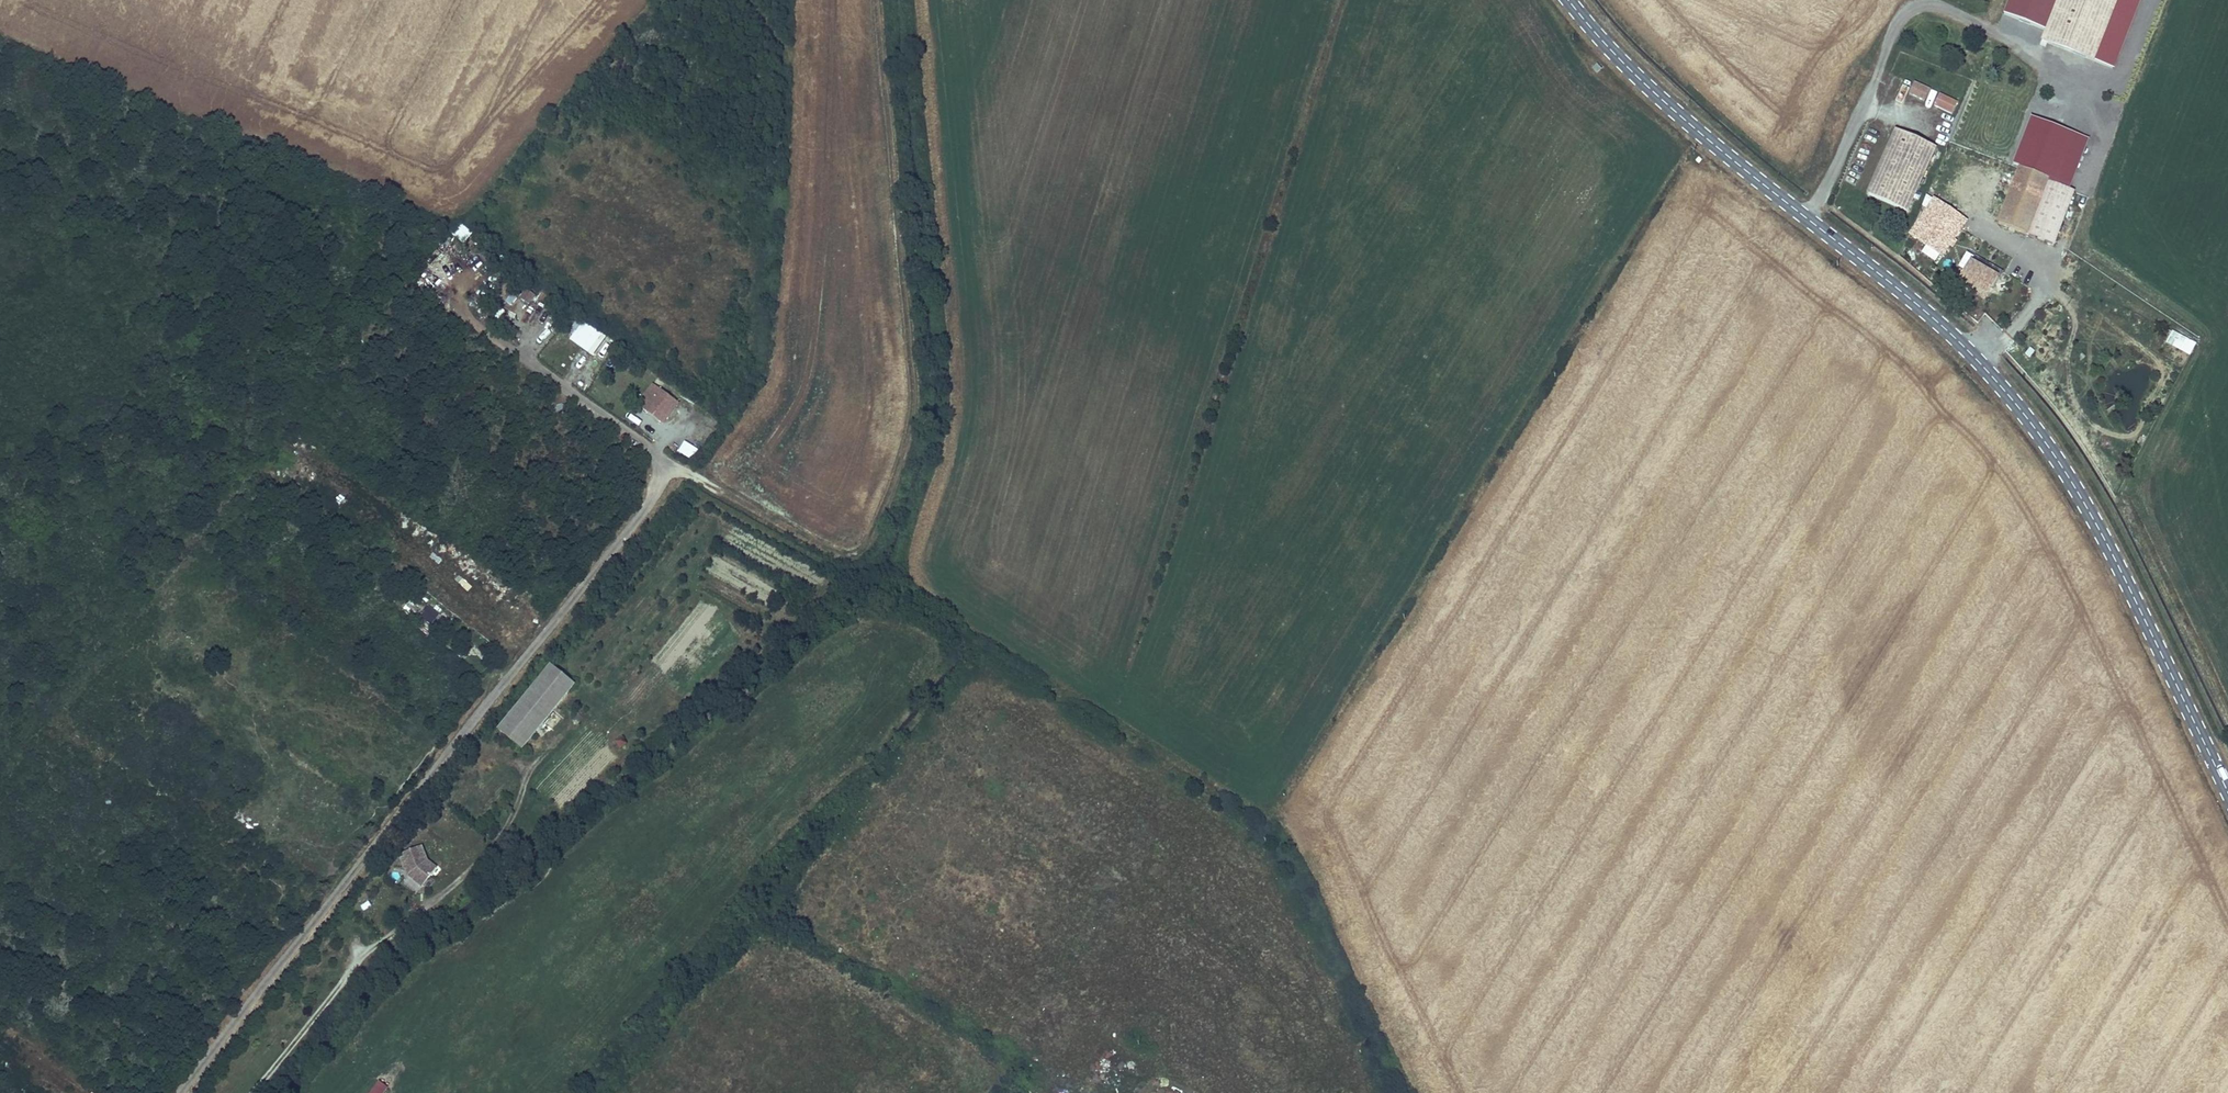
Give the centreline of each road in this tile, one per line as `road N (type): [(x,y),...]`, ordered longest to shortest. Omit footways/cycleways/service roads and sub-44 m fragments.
road 1 (secondary): [(1569,0),(1669,106),(1934,319),(2008,395),(2092,517),(2227,792)]

